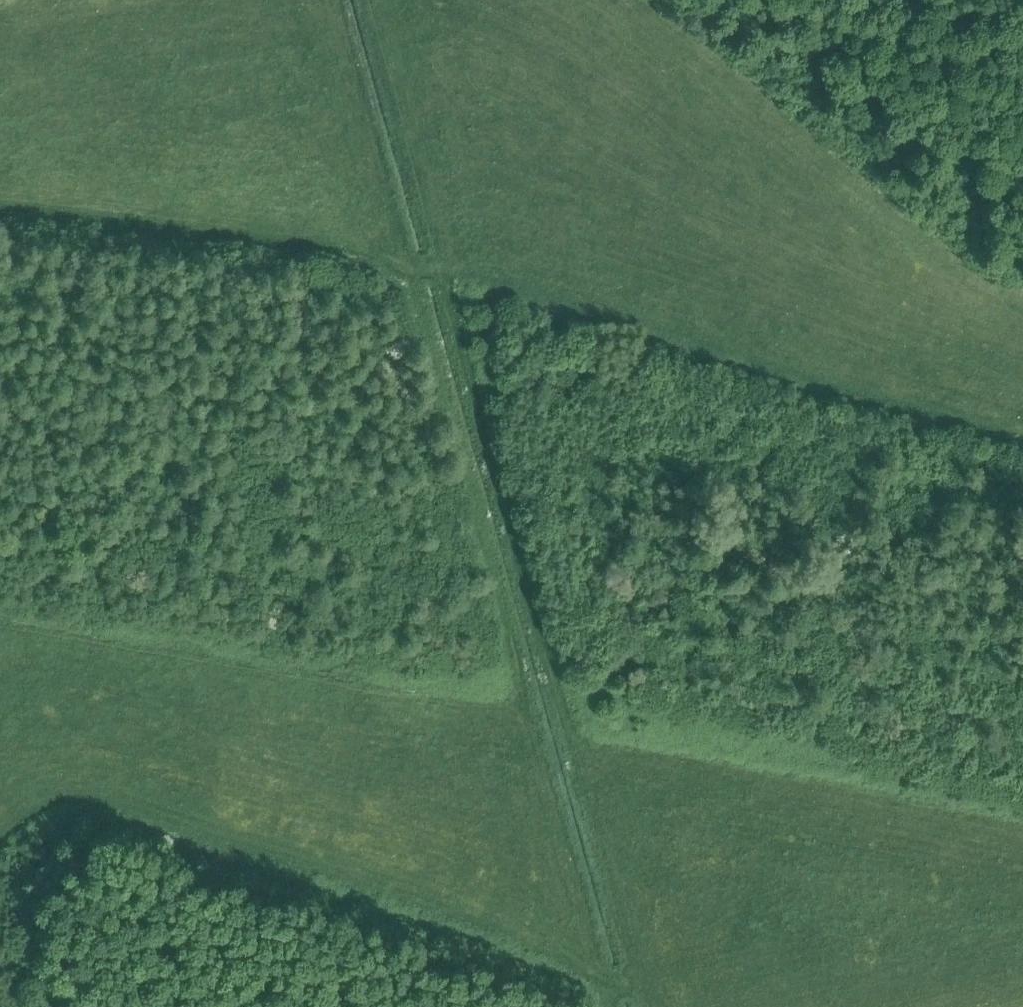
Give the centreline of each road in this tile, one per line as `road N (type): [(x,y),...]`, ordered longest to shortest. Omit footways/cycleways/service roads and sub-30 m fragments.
road 1 (track): [(338,0),(526,686),(0,607)]

